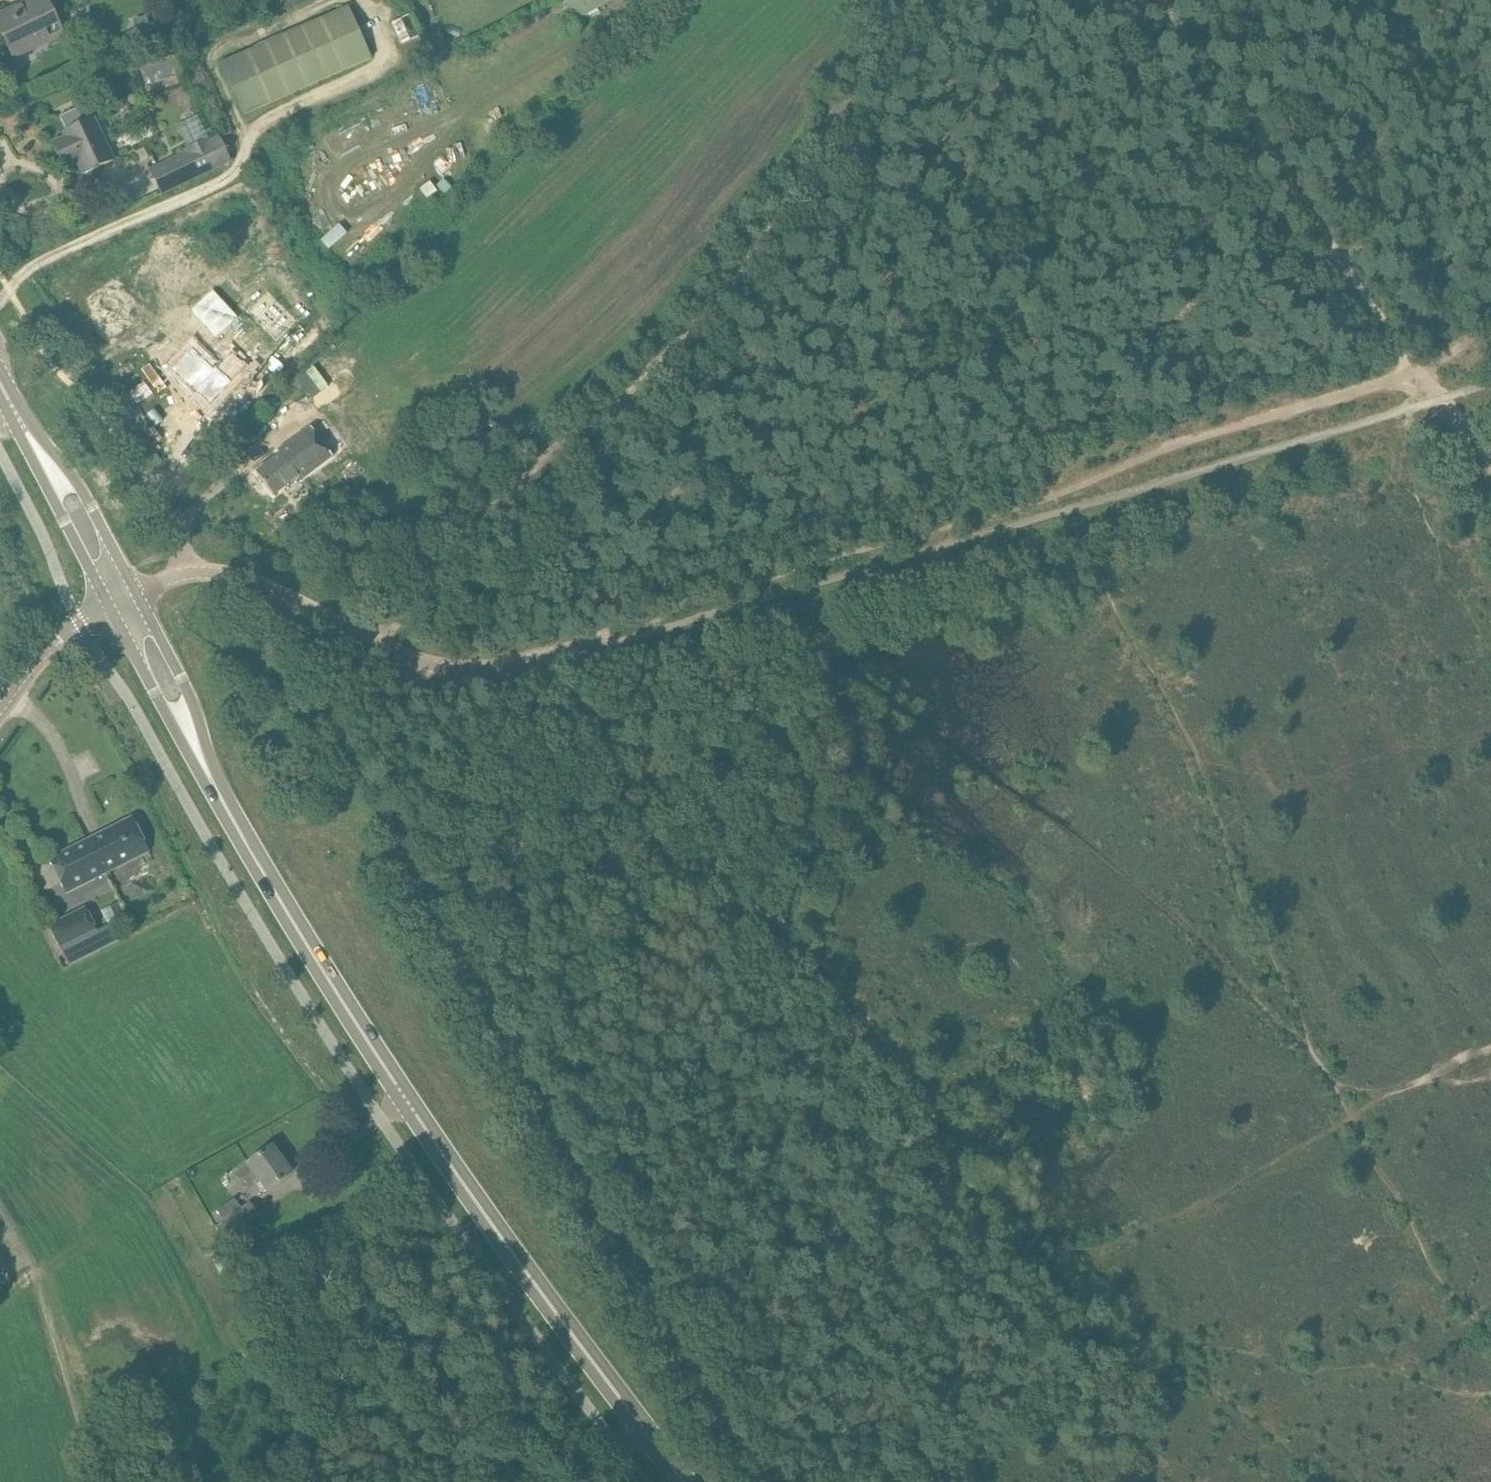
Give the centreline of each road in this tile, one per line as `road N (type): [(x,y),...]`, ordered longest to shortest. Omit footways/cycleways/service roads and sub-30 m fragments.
road 1 (secondary): [(685,1481),(435,1143),(213,777)]
road 2 (track): [(915,0),(864,65),(759,248),(718,300),(629,393),(487,517),(374,641)]
road 3 (track): [(649,623),(1364,394),(1412,370)]
road 4 (unclassified): [(649,623),(481,671),(406,657),(240,577),(188,573),(139,596)]
road 5 (secondary): [(139,596),(87,495),(15,414)]
road 6 (secondary): [(15,414),(112,609)]
road 7 (secondary): [(112,609),(160,704),(213,777)]
road 8 (secondary): [(213,777),(186,691),(139,596)]
road 9 (unclassified): [(0,711),(66,632),(112,609)]

